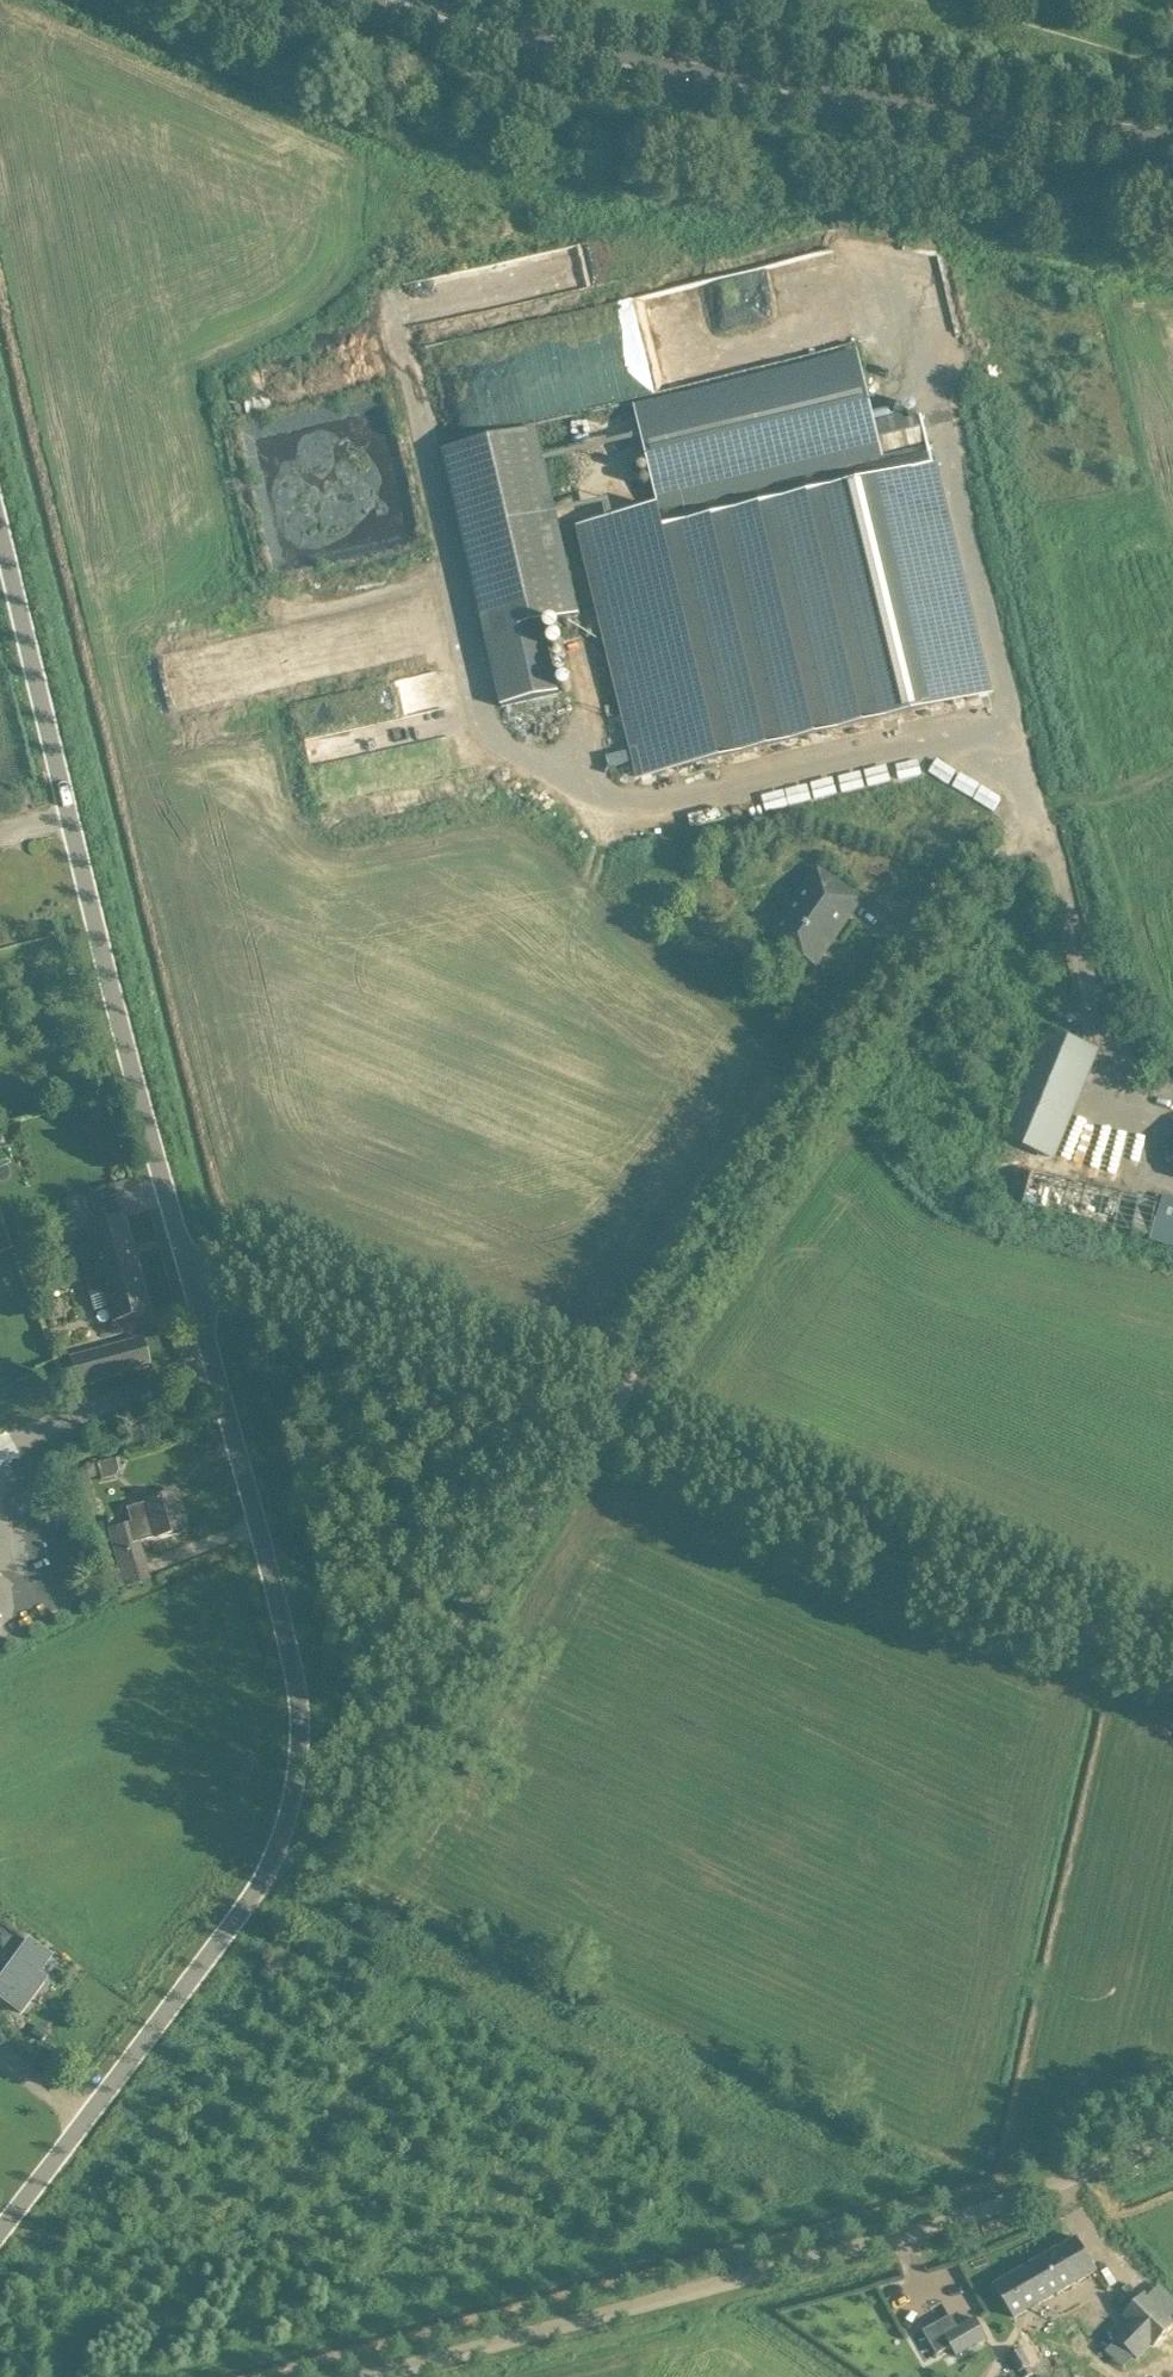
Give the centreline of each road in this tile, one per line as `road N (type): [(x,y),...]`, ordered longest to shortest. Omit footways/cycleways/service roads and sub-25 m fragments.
road 1 (unclassified): [(606,1424),(1022,835),(1025,750),(902,230)]
road 2 (track): [(308,1812),(606,1424),(1172,1651)]
road 3 (unclassified): [(0,2244),(262,1891),(308,1812),(195,1260)]
road 4 (unclassified): [(361,2376),(995,2207),(1172,2136)]
road 5 (unclassified): [(195,1260),(0,455)]
road 6 (secondary): [(1172,135),(753,82),(475,23),(413,0)]
road 7 (unclassified): [(606,1424),(195,1260)]

